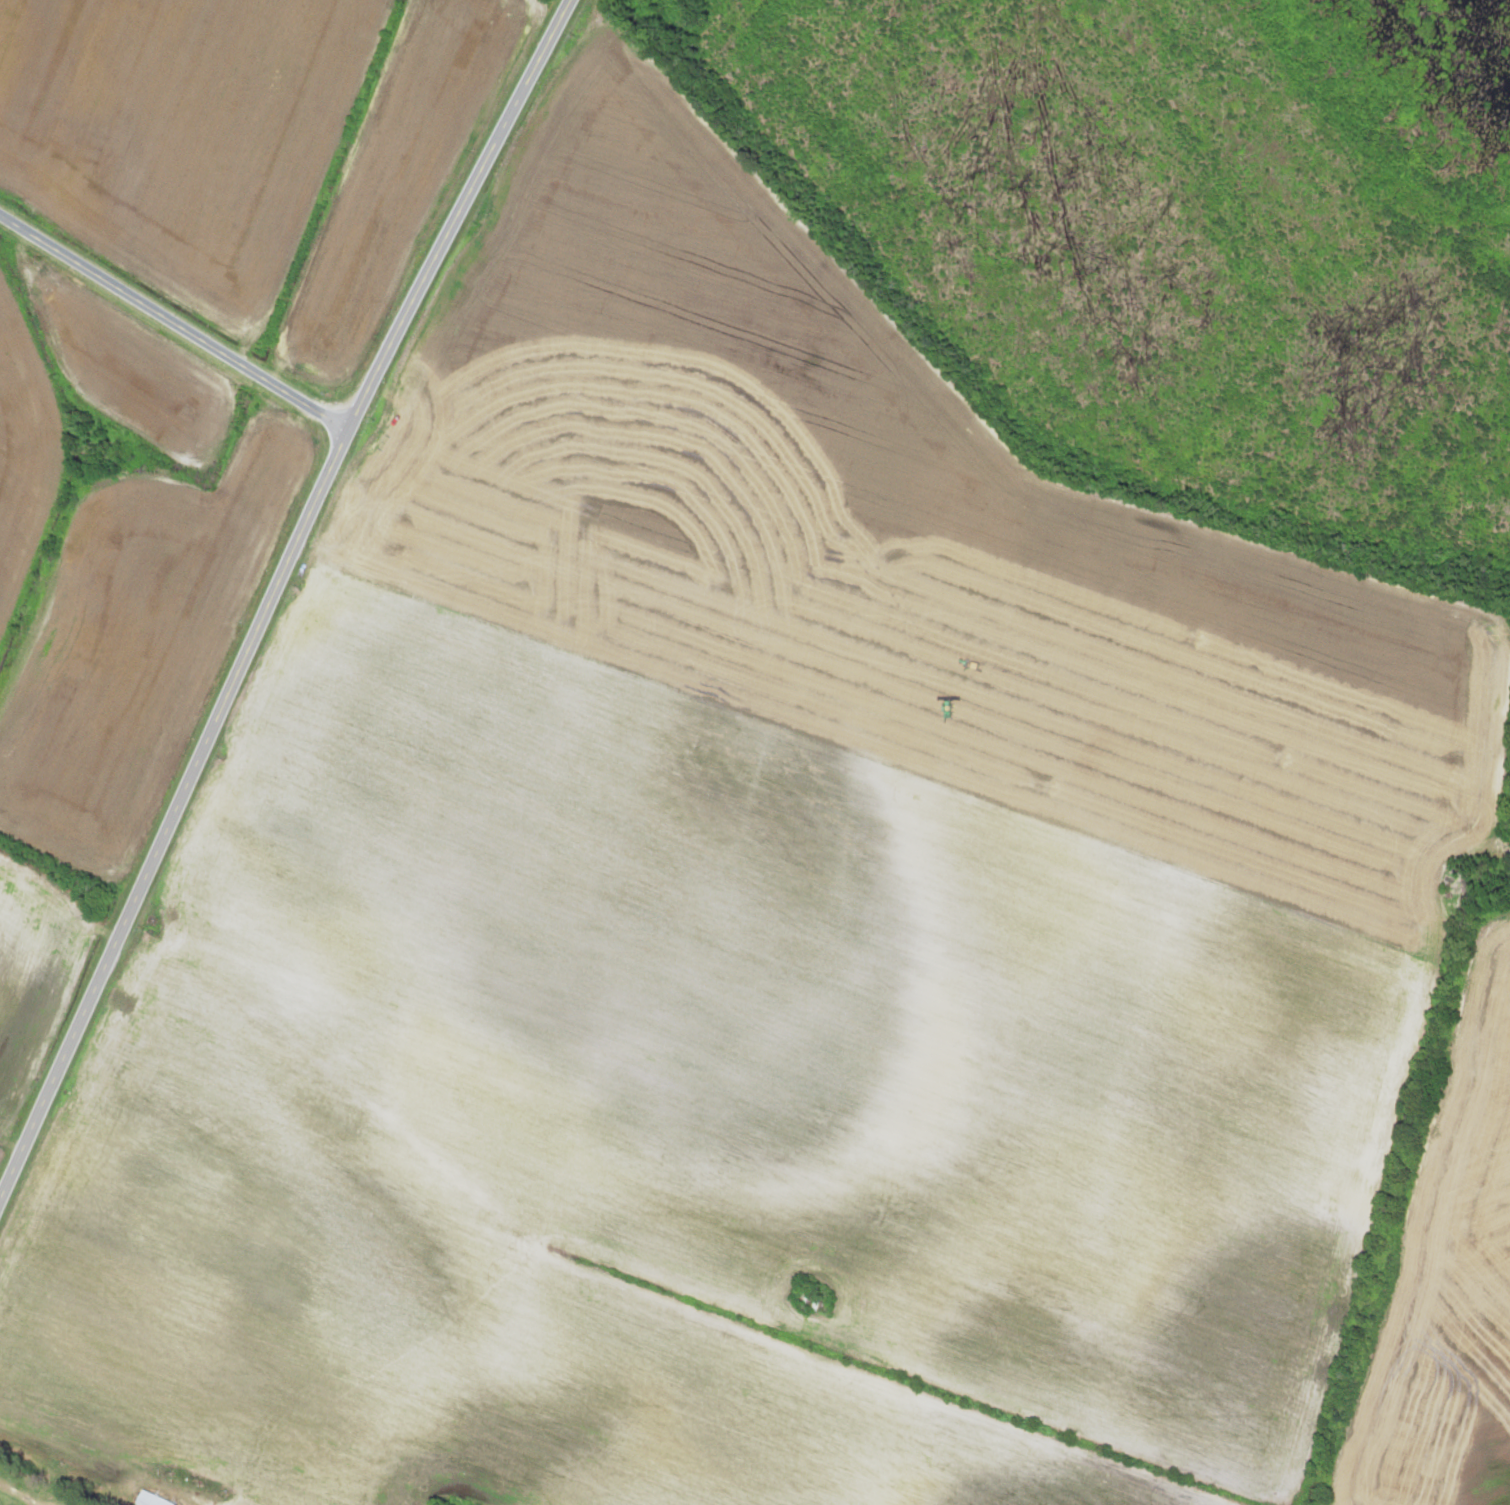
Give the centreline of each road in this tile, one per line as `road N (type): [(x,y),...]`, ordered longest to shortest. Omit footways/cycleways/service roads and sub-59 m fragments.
road 1 (secondary): [(0,1207),(349,436),(573,0)]
road 2 (residential): [(349,436),(0,215)]

